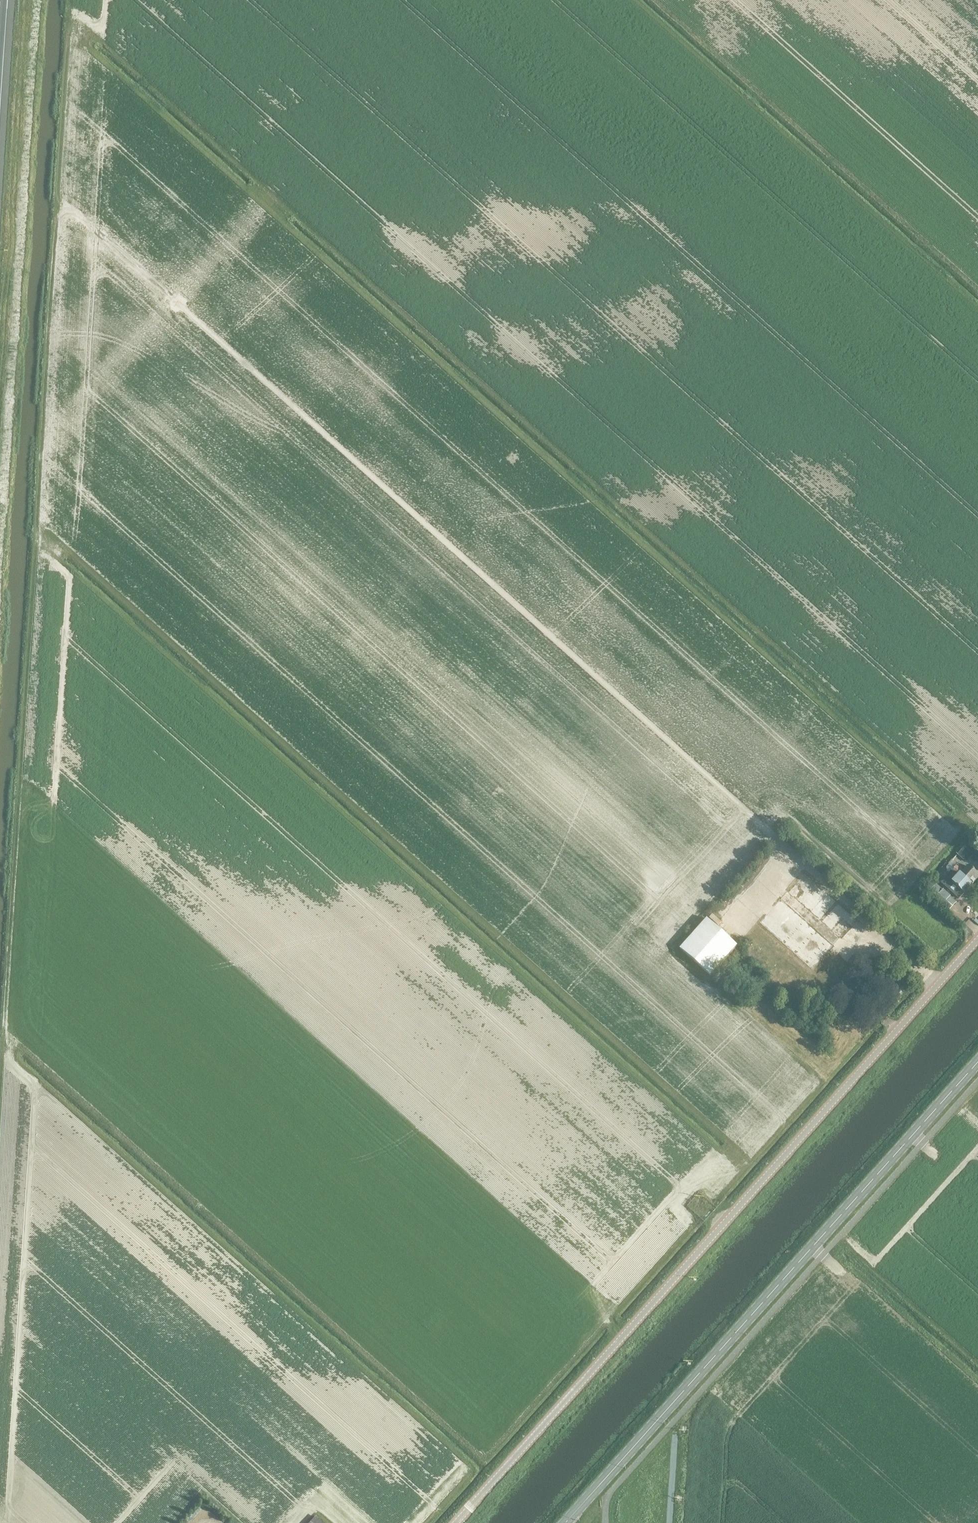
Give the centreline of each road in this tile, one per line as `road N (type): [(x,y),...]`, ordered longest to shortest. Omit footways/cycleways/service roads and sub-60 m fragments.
road 1 (tertiary): [(458,1522),(977,941)]
road 2 (secondary): [(567,1522),(977,1064)]

